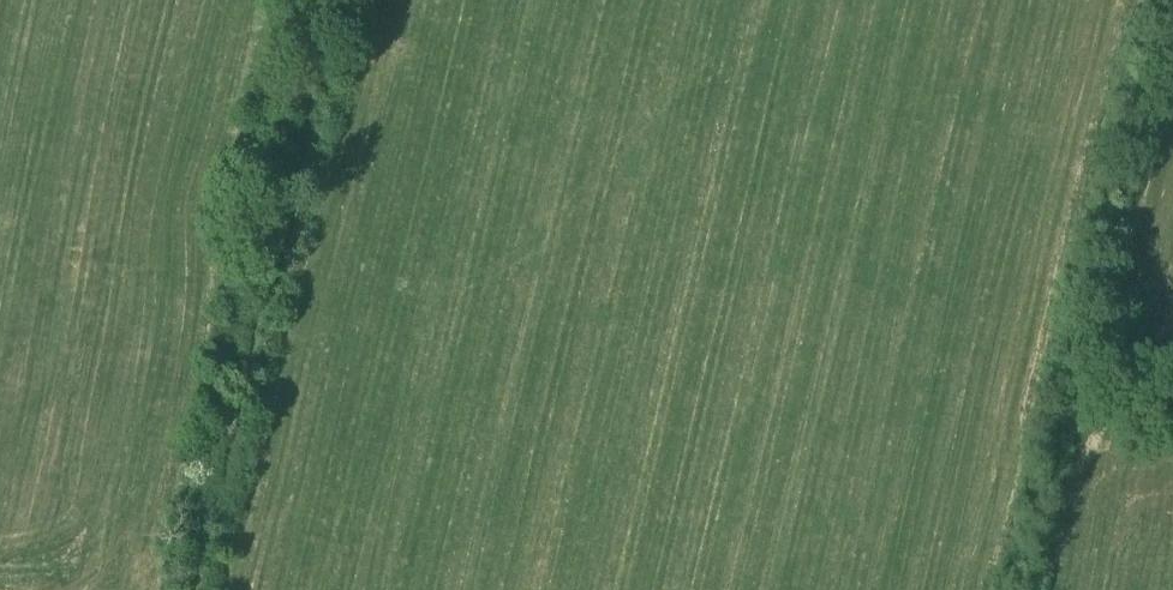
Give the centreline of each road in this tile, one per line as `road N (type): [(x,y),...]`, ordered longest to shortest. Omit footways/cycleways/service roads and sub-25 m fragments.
road 1 (track): [(321,0),(190,589)]

